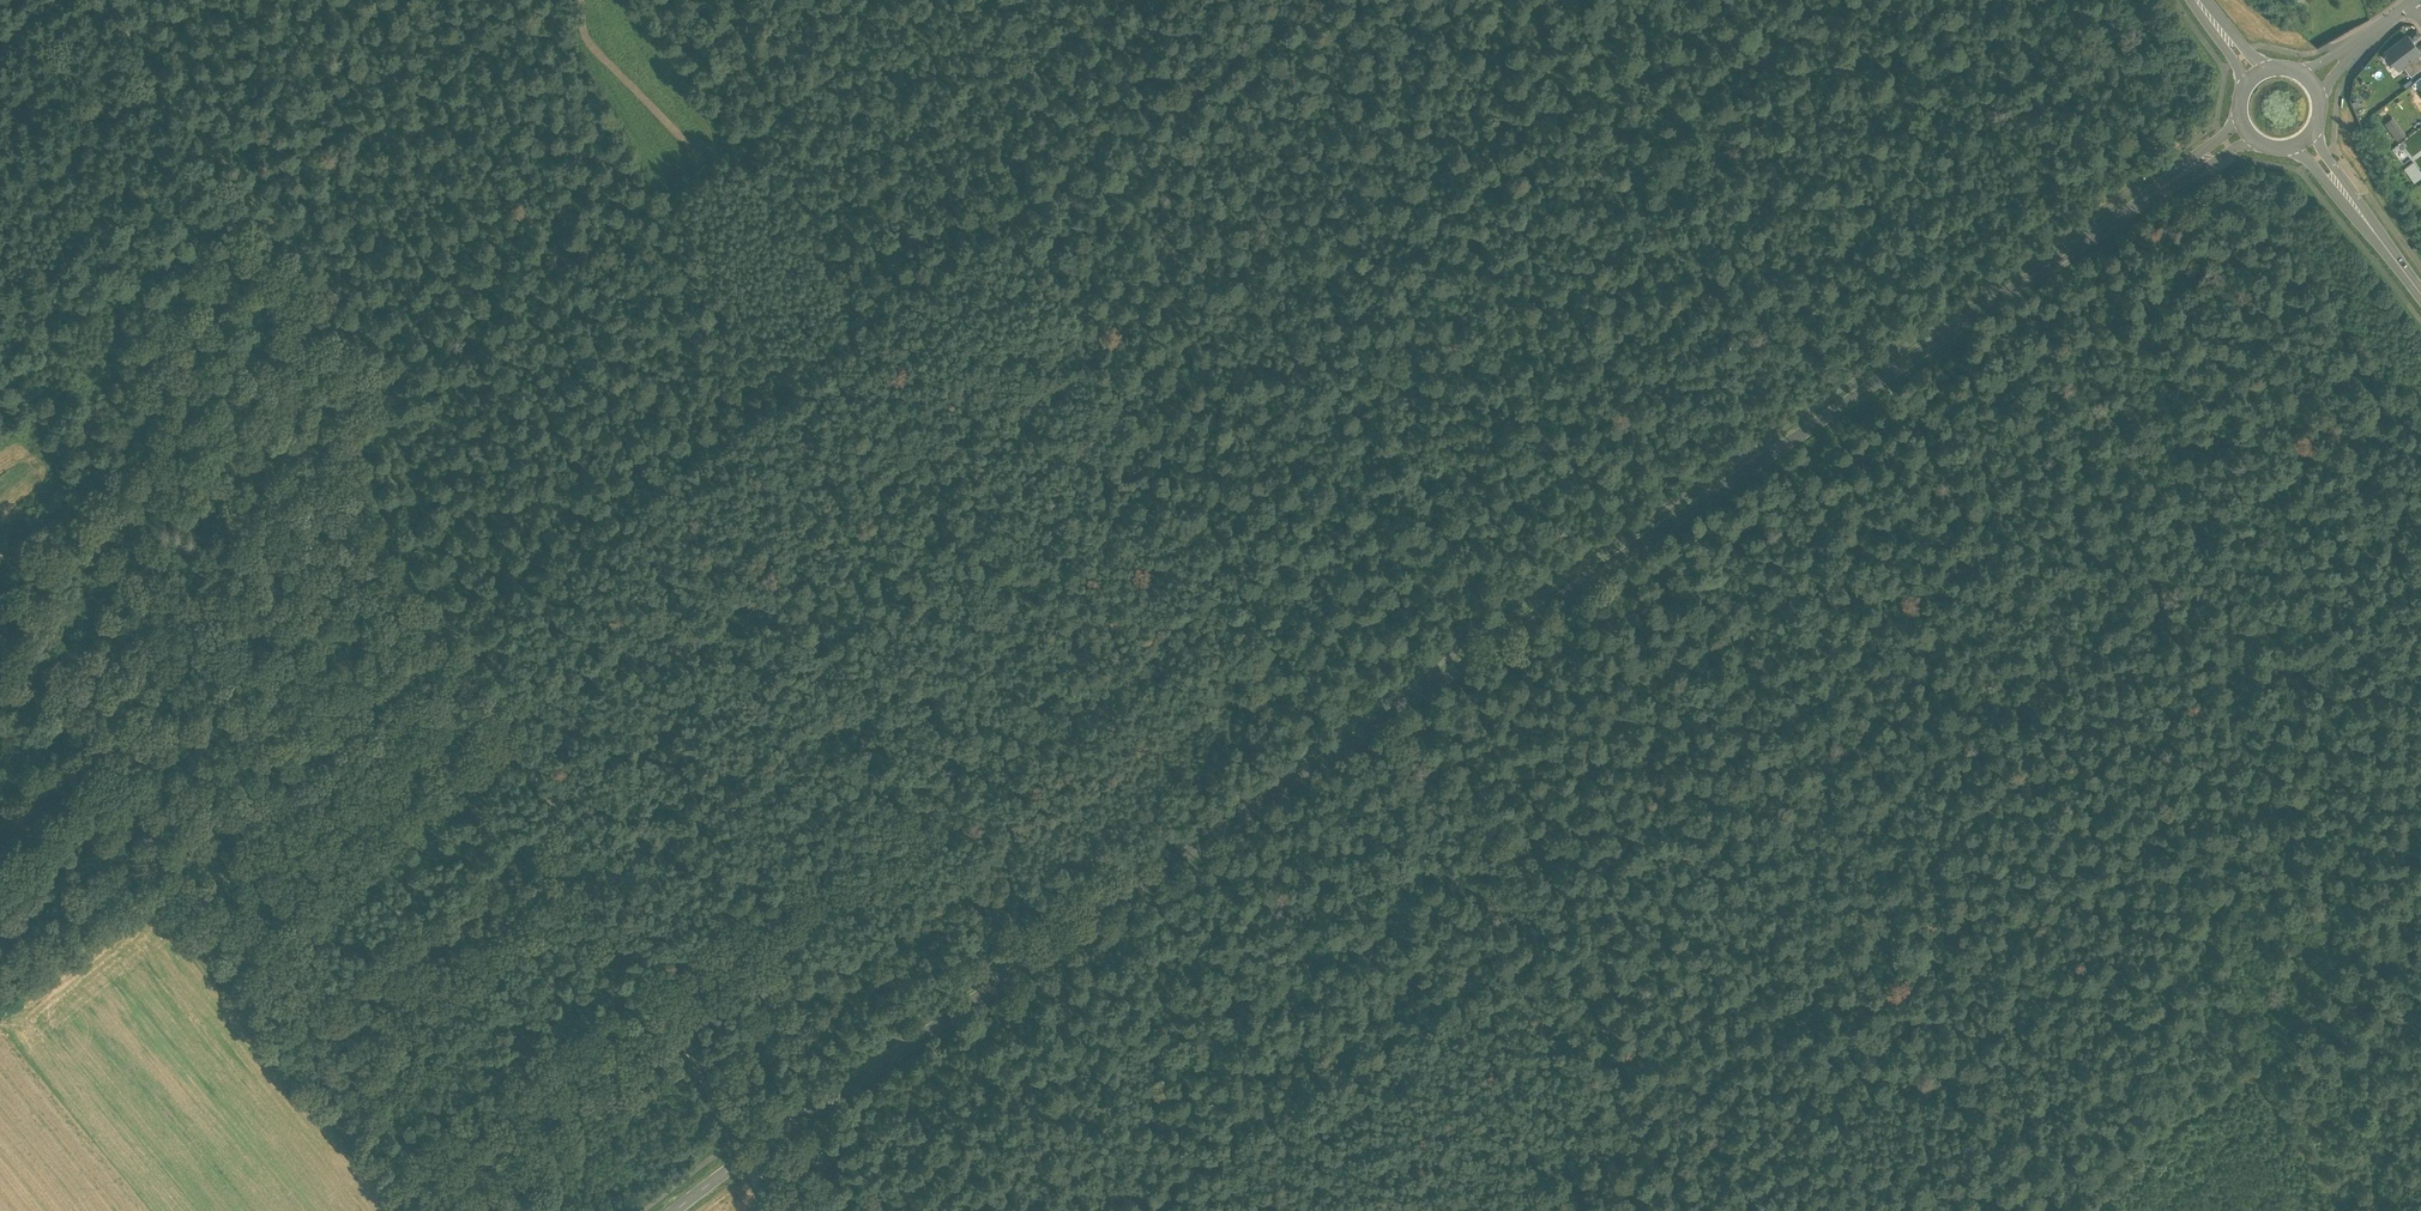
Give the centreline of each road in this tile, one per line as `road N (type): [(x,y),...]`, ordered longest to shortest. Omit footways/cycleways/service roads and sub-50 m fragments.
road 1 (tertiary): [(672,1210),(2244,131)]
road 2 (track): [(767,1210),(670,1018),(353,446),(261,216)]
road 3 (track): [(1628,0),(1715,151),(1920,10),(2055,261)]
road 4 (track): [(0,1017),(476,627)]
road 5 (track): [(1640,543),(1930,930),(2030,866)]
road 6 (track): [(2420,967),(2034,1210)]
road 7 (track): [(407,1210),(152,895)]
road 8 (track): [(398,398),(557,273),(603,221),(672,173)]
road 9 (track): [(1930,930),(1885,962),(2048,1202)]
road 10 (track): [(279,203),(552,0)]
road 11 (track): [(1042,953),(1225,1210)]
road 12 (track): [(261,216),(88,0)]
road 13 (secondary): [(2420,294),(2305,141)]
road 14 (residential): [(2311,80),(2410,5)]

